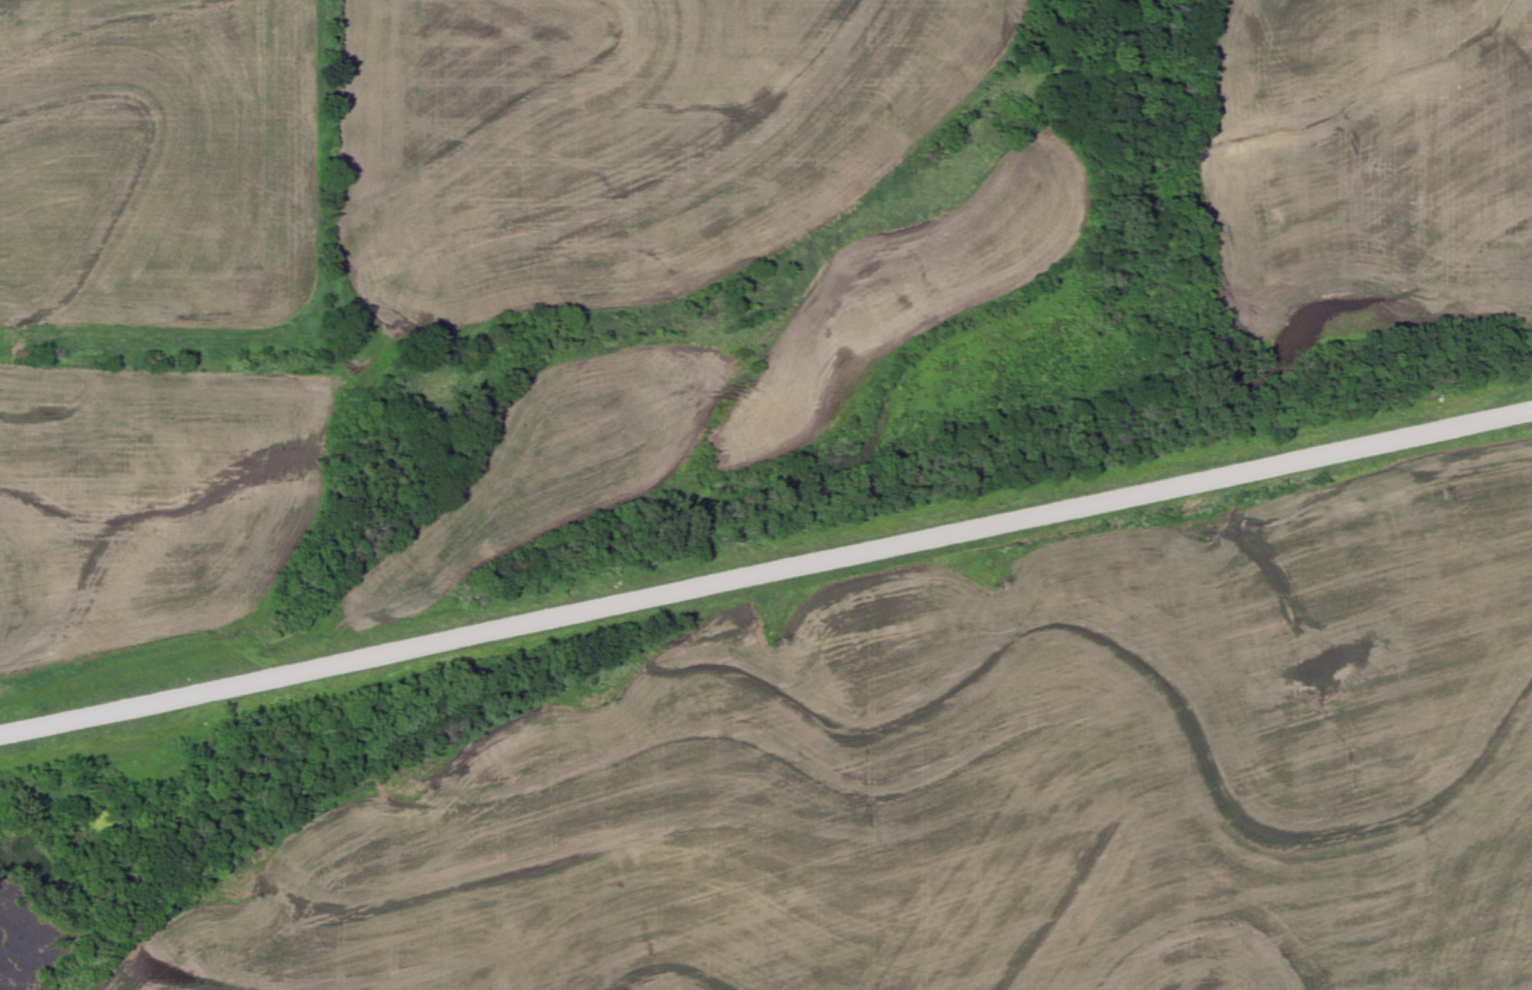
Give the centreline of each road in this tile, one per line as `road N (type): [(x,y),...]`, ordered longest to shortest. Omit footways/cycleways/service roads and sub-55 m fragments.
road 1 (residential): [(1531,411),(0,738)]

